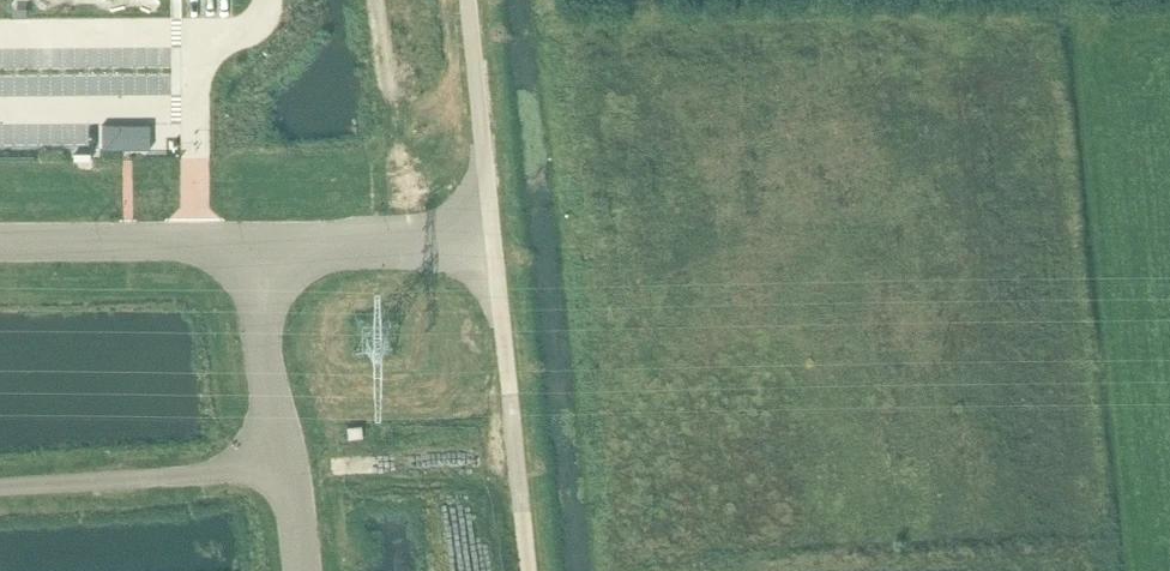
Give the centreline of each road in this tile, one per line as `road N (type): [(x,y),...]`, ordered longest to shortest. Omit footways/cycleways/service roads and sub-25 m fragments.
road 1 (tertiary): [(510,570),(458,234)]
road 2 (tertiary): [(415,236),(466,570)]
road 3 (unclassified): [(0,486),(286,468)]
road 4 (tertiary): [(0,243),(256,241)]
road 5 (tertiary): [(385,0),(415,236)]
road 6 (tertiary): [(458,234),(430,0)]
road 7 (tertiary): [(494,233),(470,0)]
road 8 (unclassified): [(256,241),(286,468)]
road 9 (unclassified): [(494,233),(513,458)]
road 10 (unclassified): [(513,458),(331,468)]
road 11 (tertiary): [(256,241),(415,236)]

